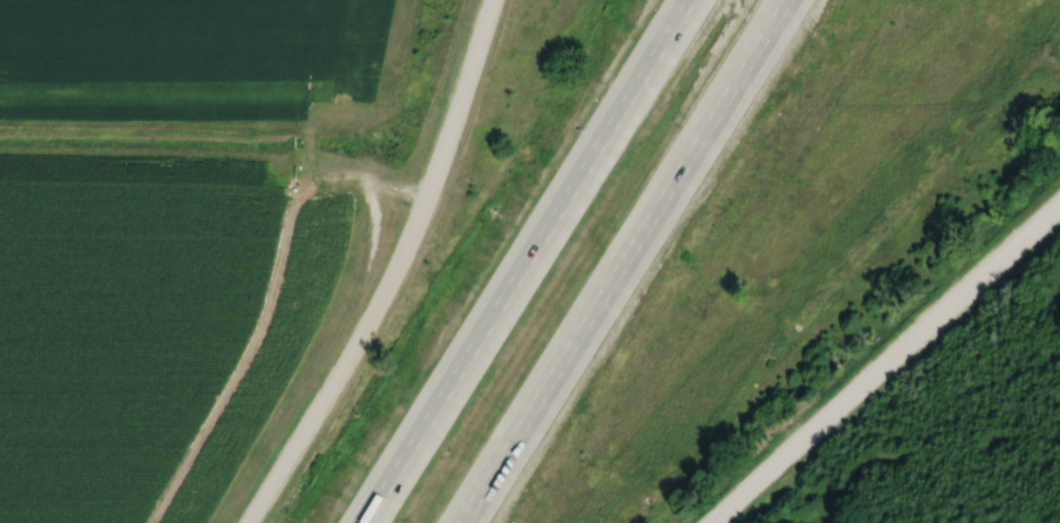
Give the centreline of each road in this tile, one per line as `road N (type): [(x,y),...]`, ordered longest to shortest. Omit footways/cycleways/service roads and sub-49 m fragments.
road 1 (motorway): [(481,522),(810,0)]
road 2 (motorway): [(693,0),(369,522)]
road 3 (residential): [(486,0),(429,178),(388,278),(243,522)]
road 4 (tertiary): [(1059,205),(716,522)]

